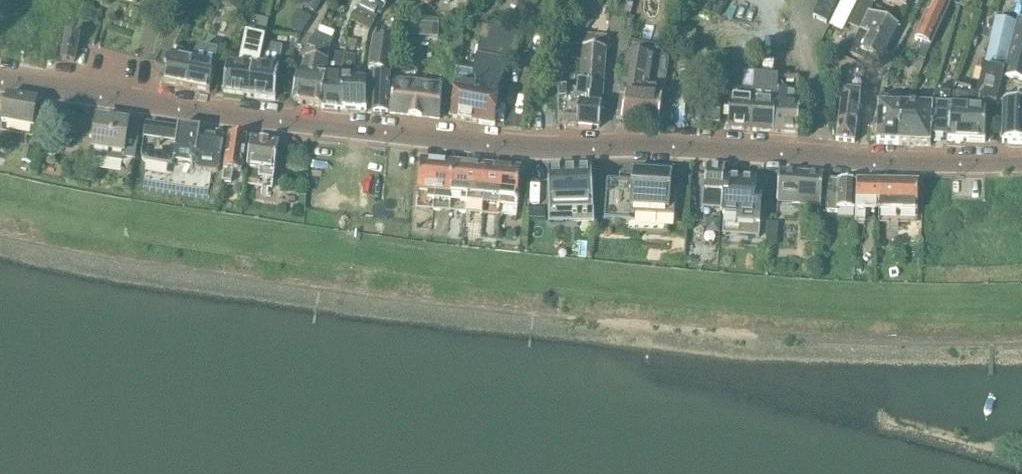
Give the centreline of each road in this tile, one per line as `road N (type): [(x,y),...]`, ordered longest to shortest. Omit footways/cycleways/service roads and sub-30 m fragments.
road 1 (residential): [(0,77),(331,124),(677,151),(1021,160)]

